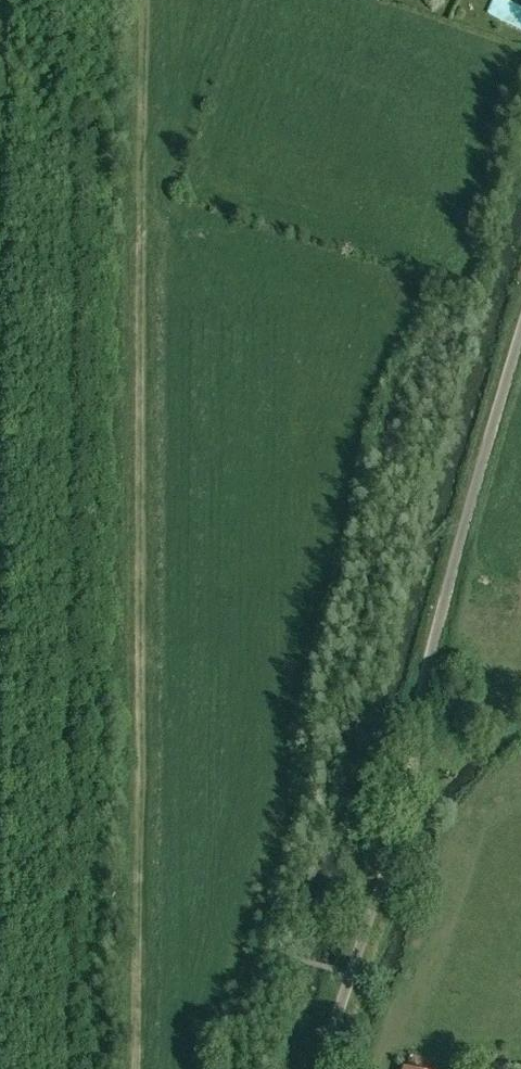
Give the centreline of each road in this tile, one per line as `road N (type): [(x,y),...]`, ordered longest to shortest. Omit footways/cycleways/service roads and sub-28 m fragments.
road 1 (track): [(137,1068),(143,0)]
road 2 (unclassified): [(321,1068),(405,807),(436,624),(520,335)]

